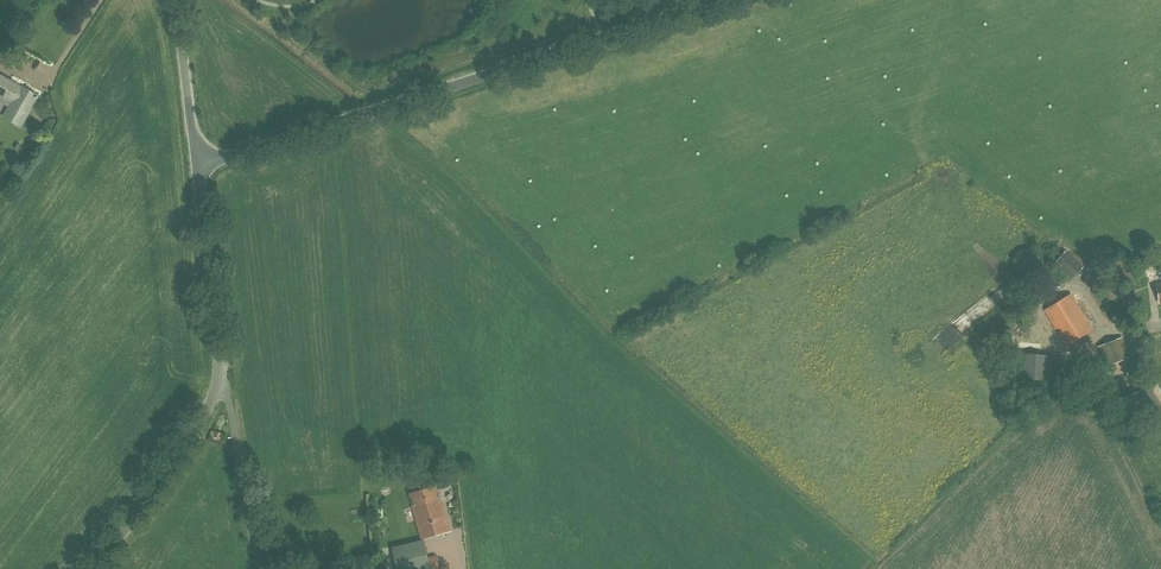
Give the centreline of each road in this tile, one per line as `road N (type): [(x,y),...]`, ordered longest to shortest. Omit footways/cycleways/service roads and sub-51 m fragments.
road 1 (unclassified): [(198,165),(554,53)]
road 2 (unclassified): [(99,568),(191,437),(221,374)]
road 3 (unclassified): [(221,374),(198,165)]
road 4 (unclassified): [(221,374),(261,568)]
road 5 (residential): [(554,53),(720,0)]
road 6 (unclassified): [(198,165),(182,45),(168,0)]

